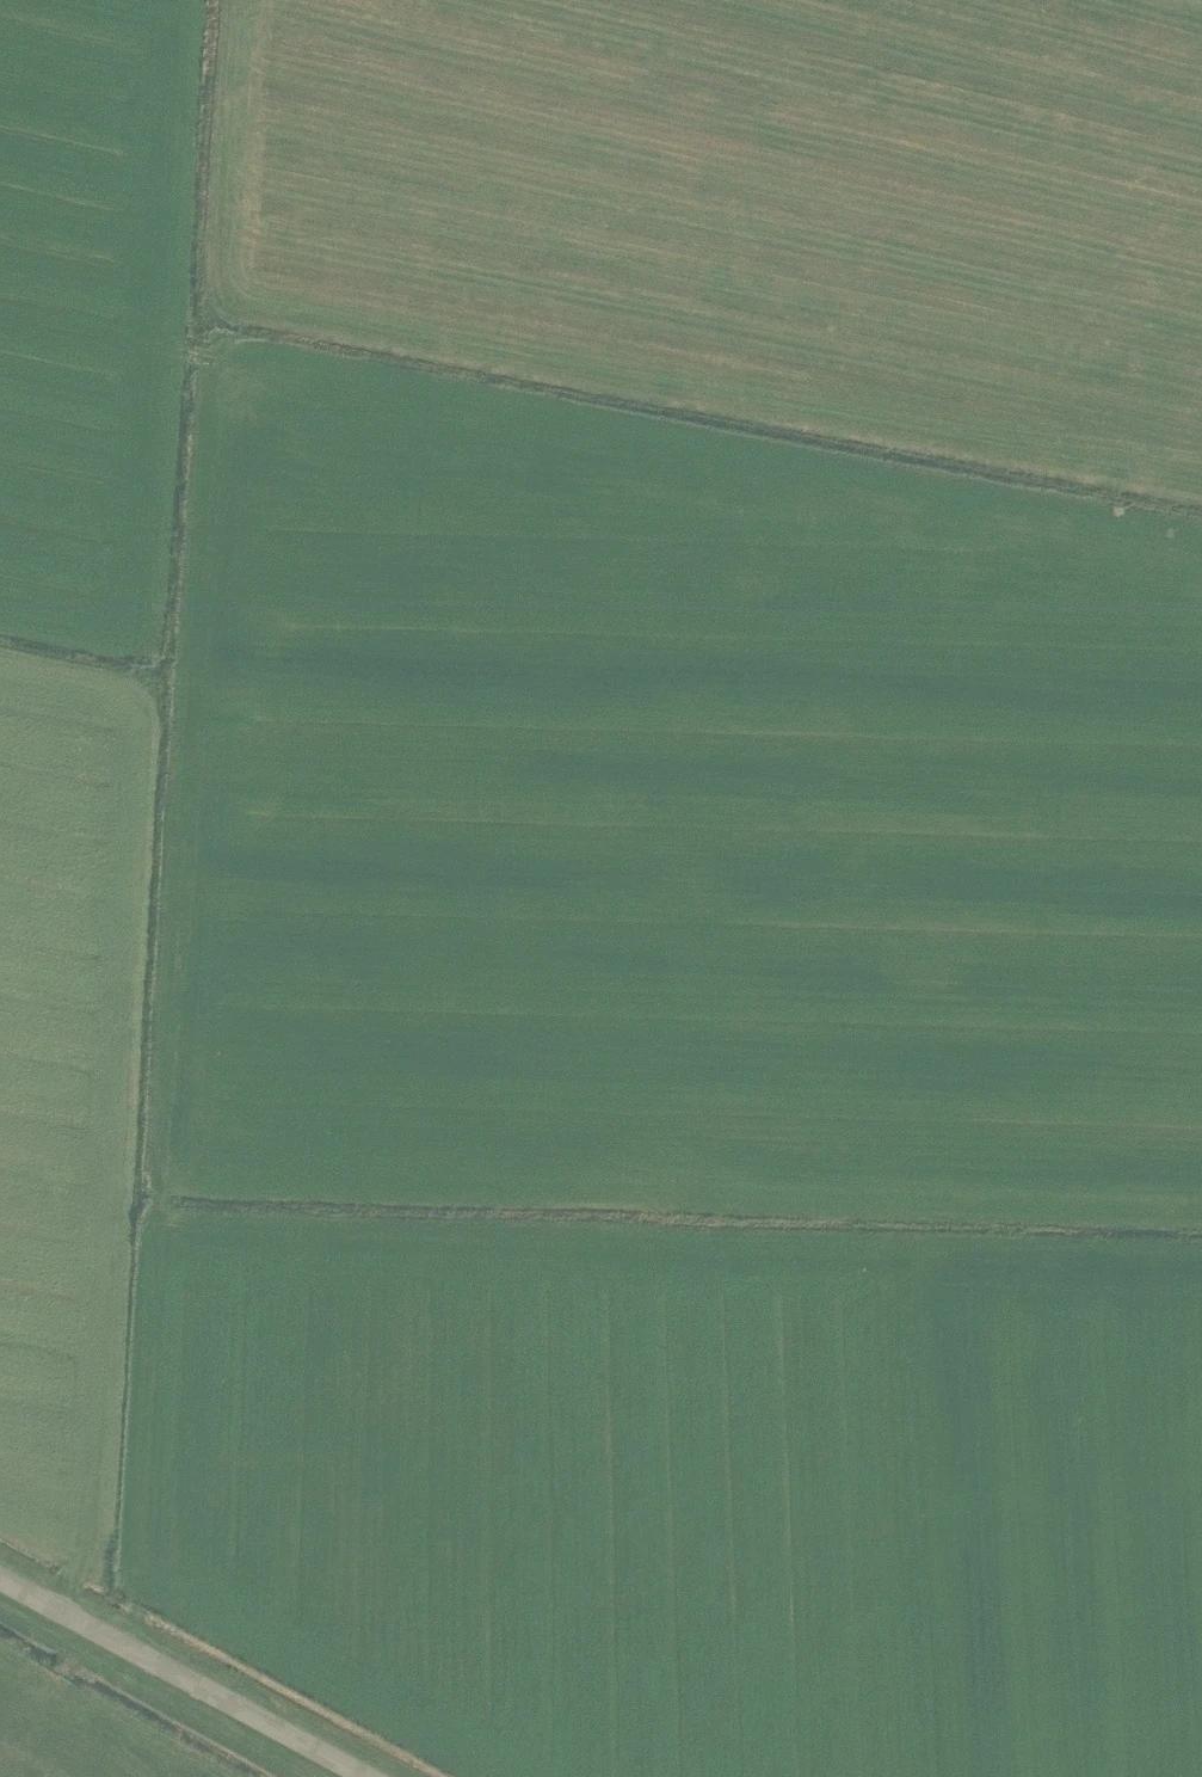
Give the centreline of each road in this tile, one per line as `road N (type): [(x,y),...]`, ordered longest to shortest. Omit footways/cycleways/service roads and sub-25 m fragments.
road 1 (tertiary): [(0,1578),(366,1776)]
road 2 (track): [(94,1629),(53,1704),(150,1776)]

